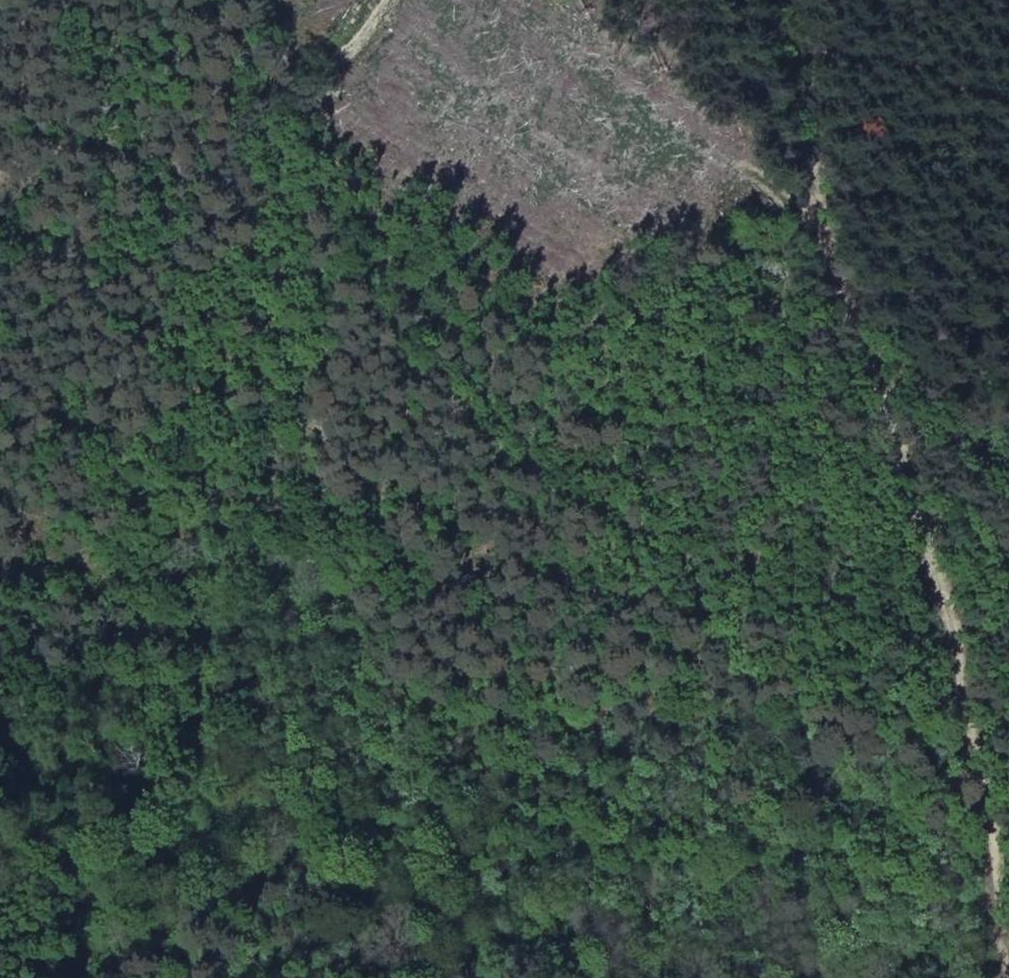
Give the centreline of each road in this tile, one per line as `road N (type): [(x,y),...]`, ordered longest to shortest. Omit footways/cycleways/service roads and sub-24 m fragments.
road 1 (track): [(792,0),(807,223),(935,587),(1002,977)]
road 2 (track): [(272,0),(285,64),(339,44),(383,0)]

